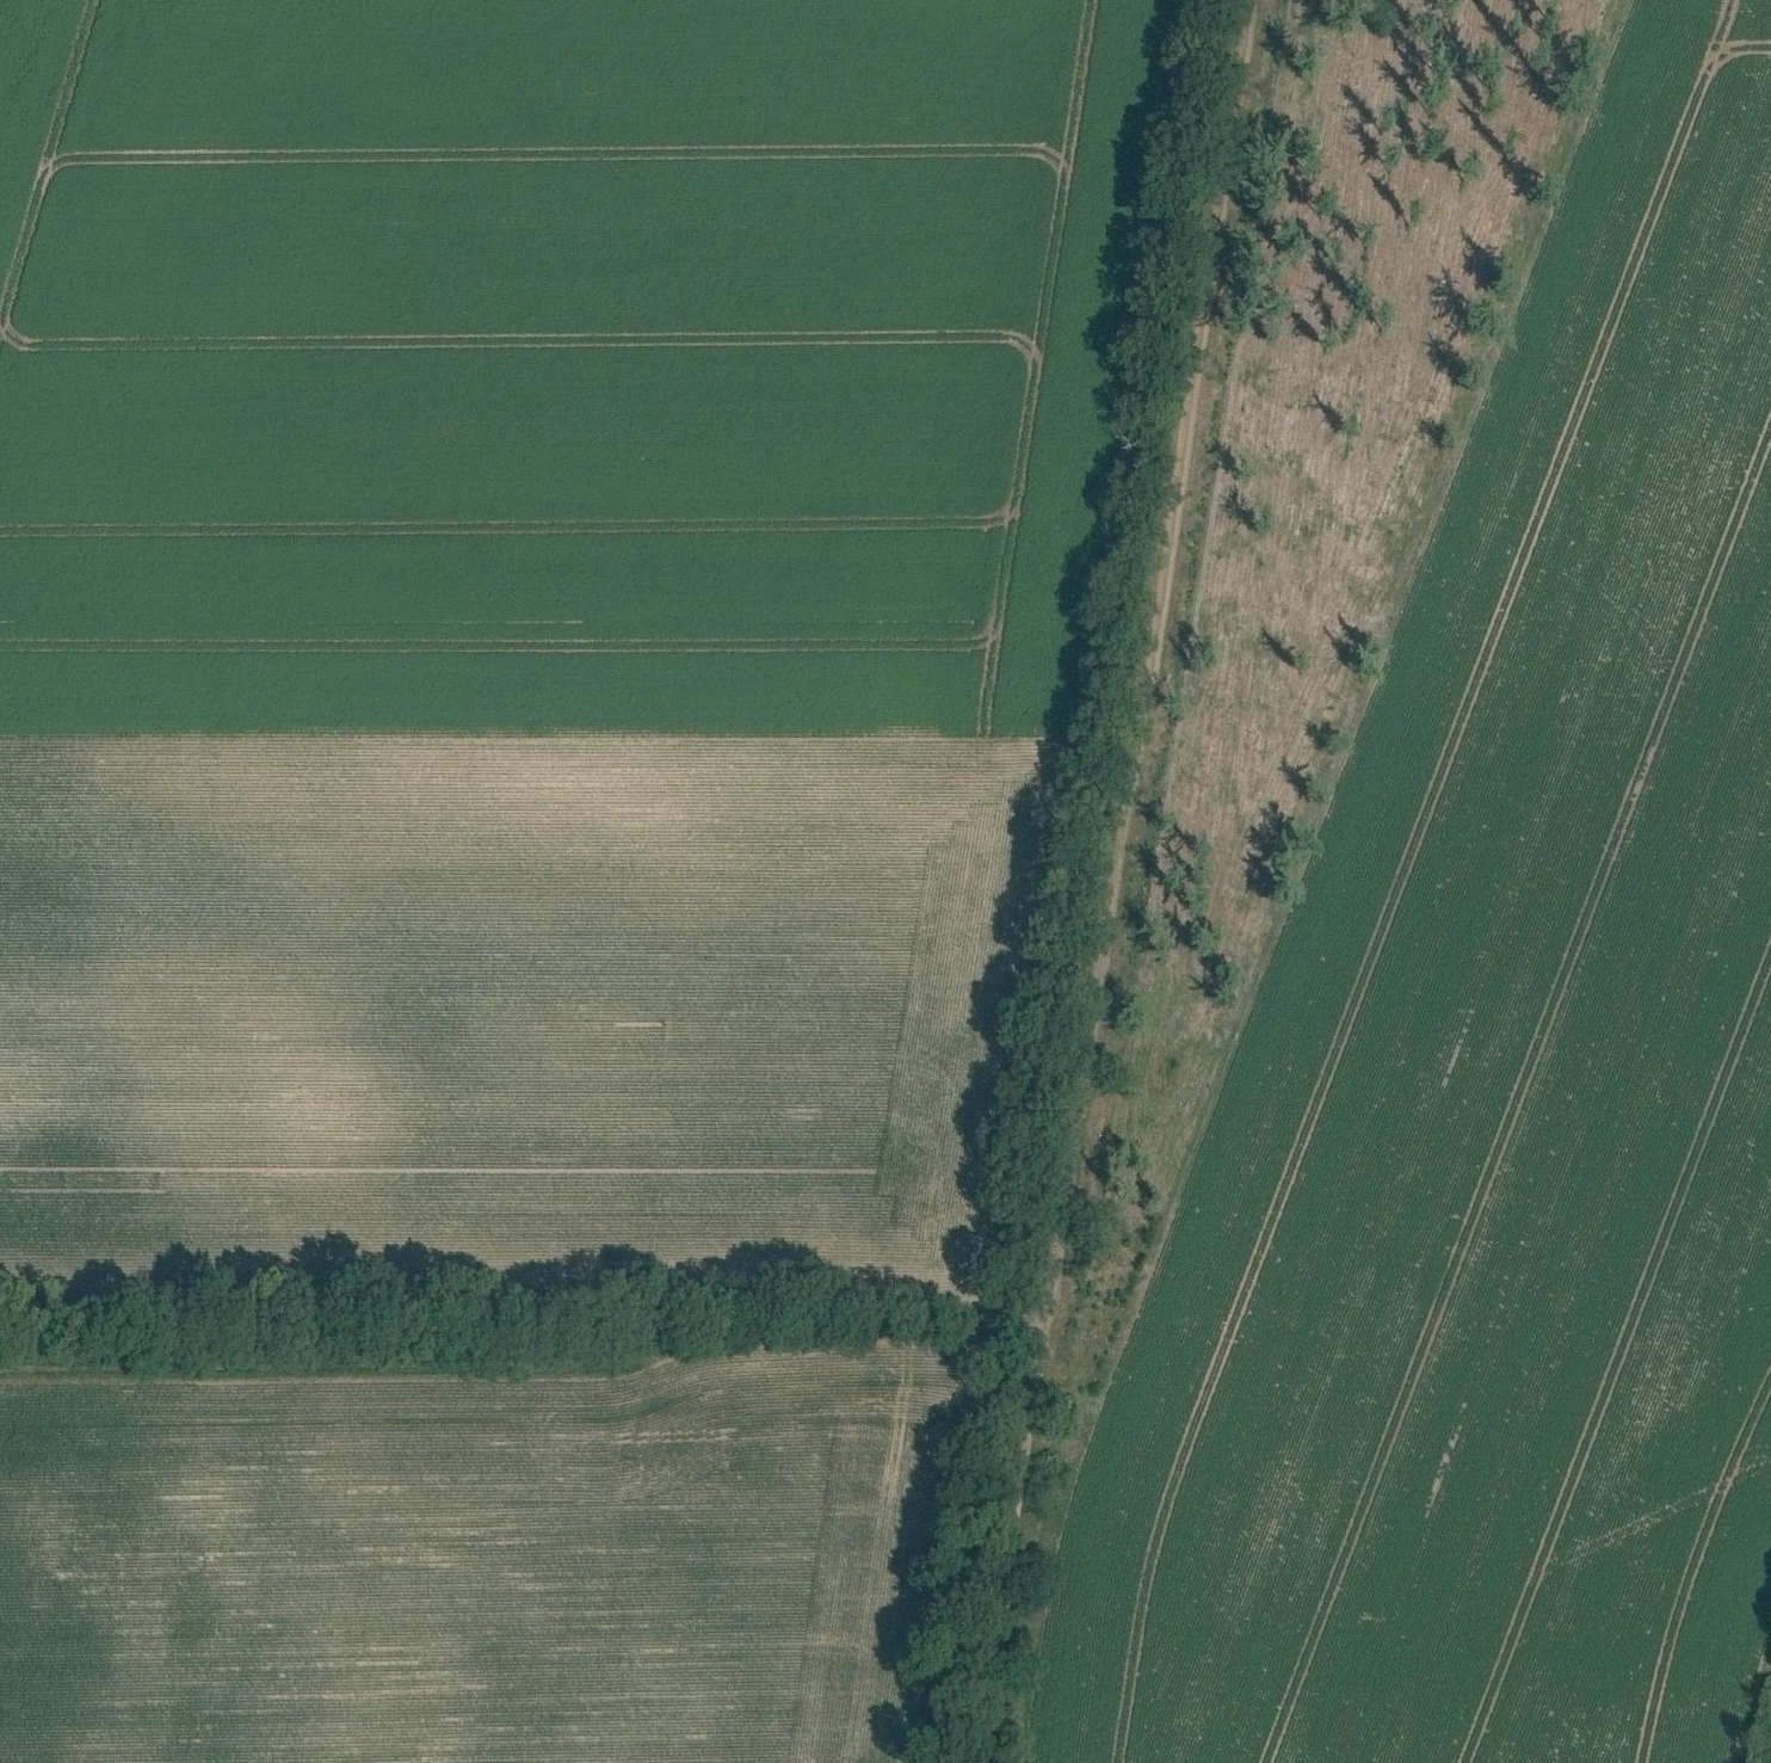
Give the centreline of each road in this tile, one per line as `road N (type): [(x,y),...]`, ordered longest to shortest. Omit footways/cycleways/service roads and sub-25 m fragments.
road 1 (track): [(1260,0),(974,1762)]

